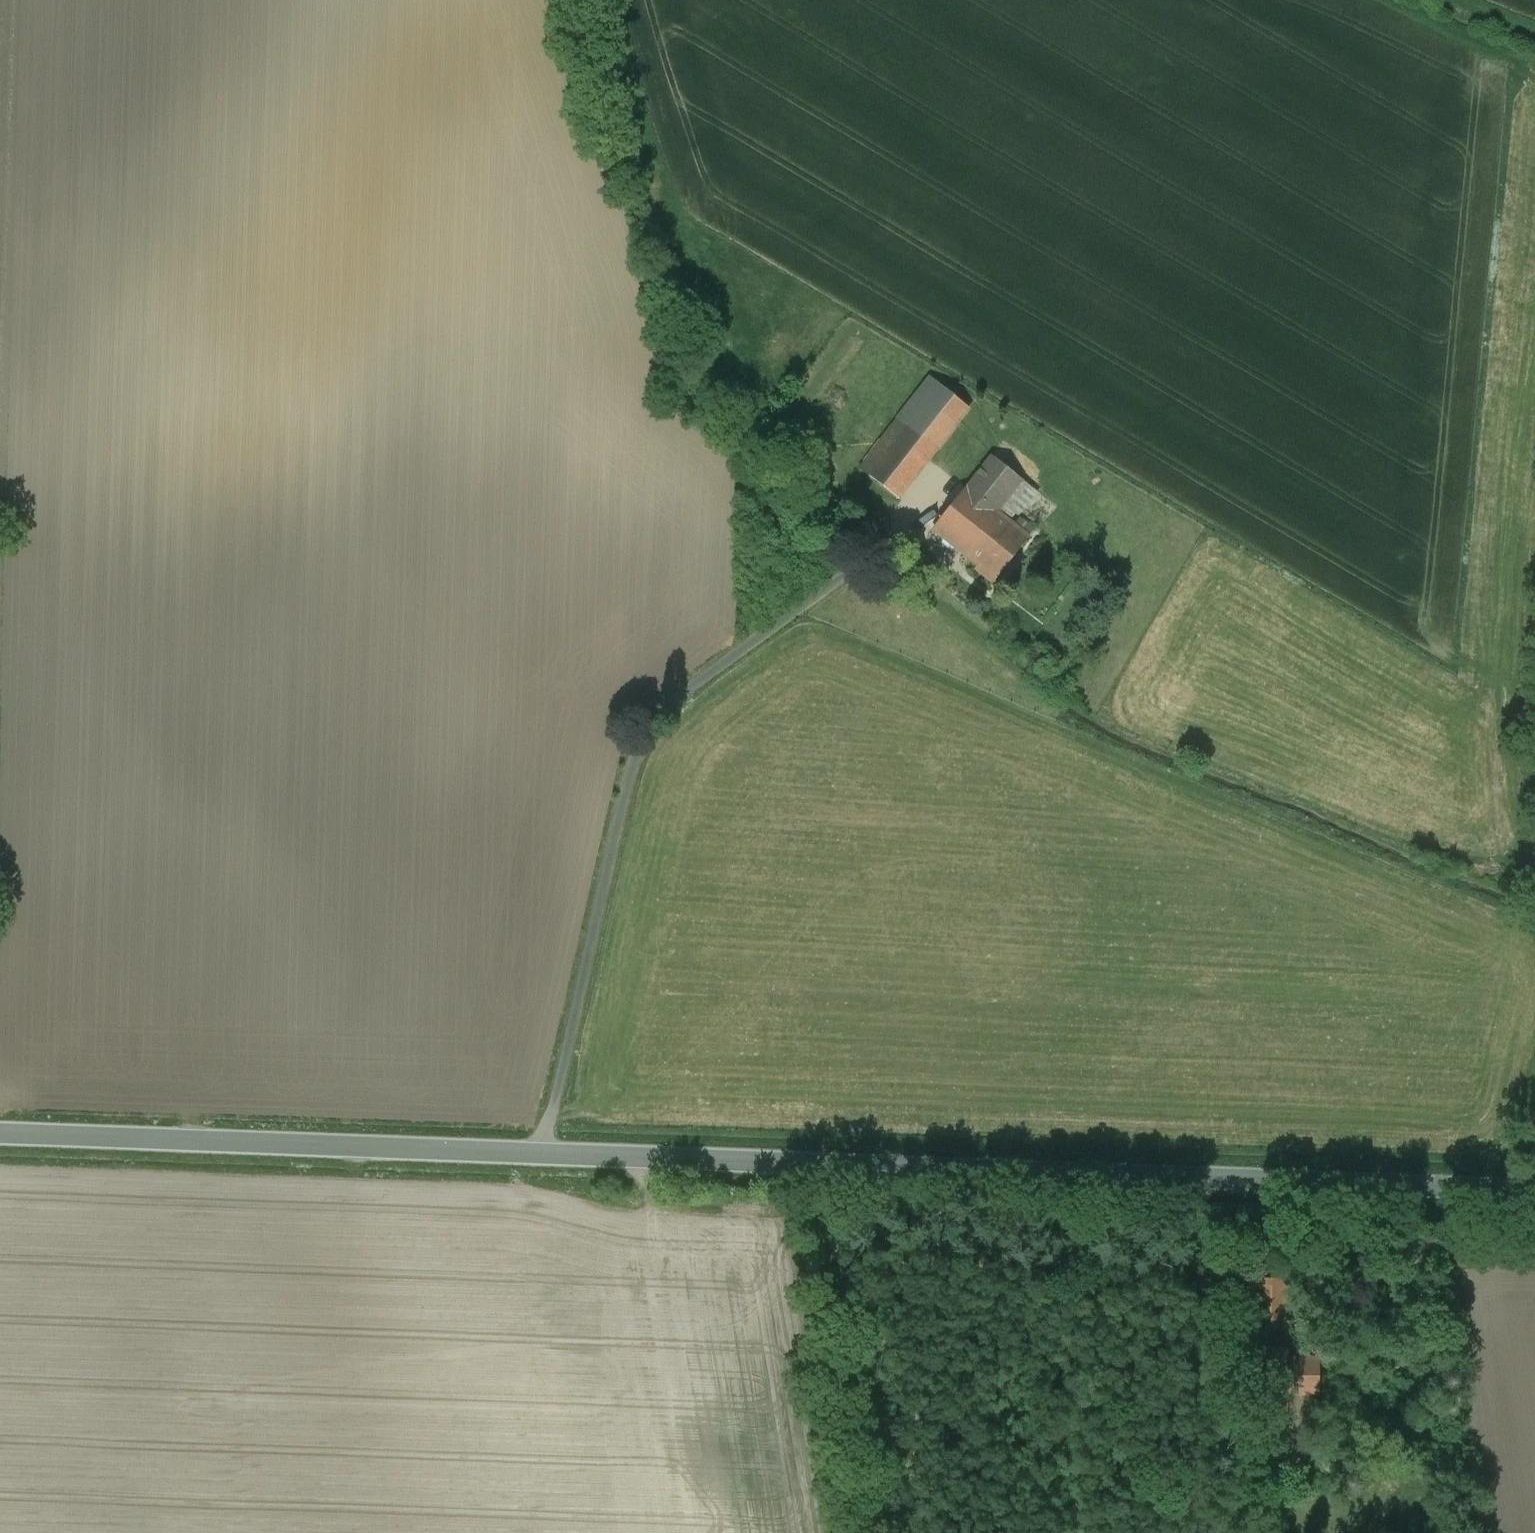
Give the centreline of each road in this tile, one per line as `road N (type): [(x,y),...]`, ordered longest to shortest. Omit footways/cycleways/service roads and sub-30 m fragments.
road 1 (tertiary): [(1534,1191),(0,1133)]

